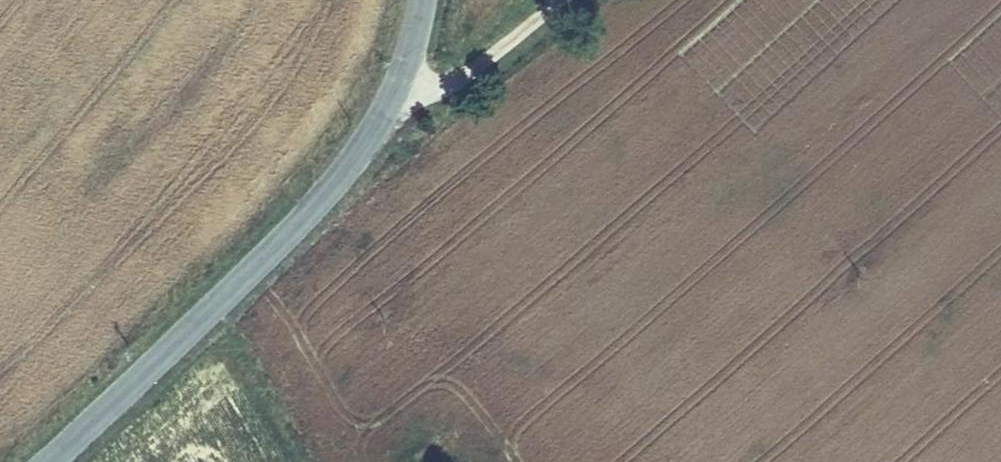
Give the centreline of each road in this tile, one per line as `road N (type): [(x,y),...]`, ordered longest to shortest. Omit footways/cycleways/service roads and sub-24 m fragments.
road 1 (tertiary): [(49,461),(364,147),(398,94),(420,0)]

